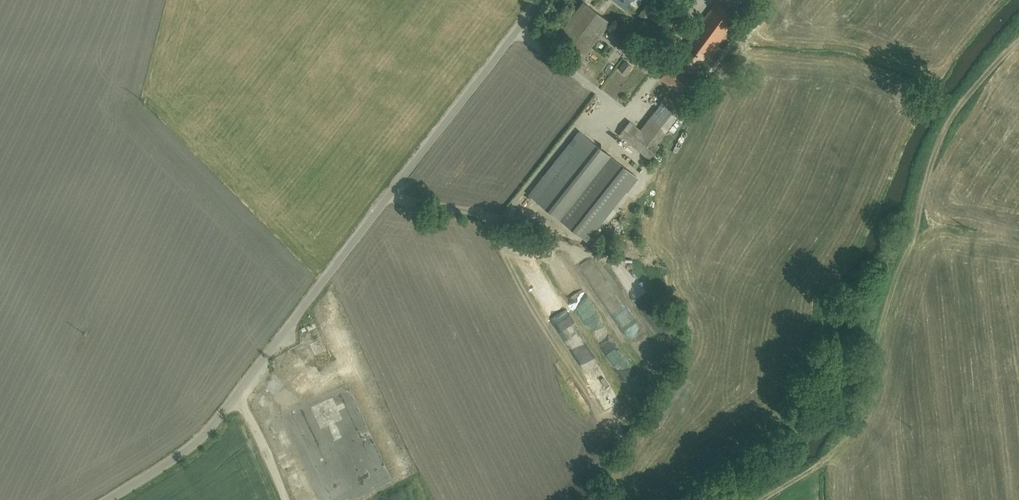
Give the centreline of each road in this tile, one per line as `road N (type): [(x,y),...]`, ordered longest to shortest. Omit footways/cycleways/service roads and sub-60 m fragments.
road 1 (track): [(1018,40),(959,108),(937,149),(859,415),(817,467),(762,499)]
road 2 (residential): [(543,0),(264,361)]
road 3 (track): [(264,361),(326,499)]

